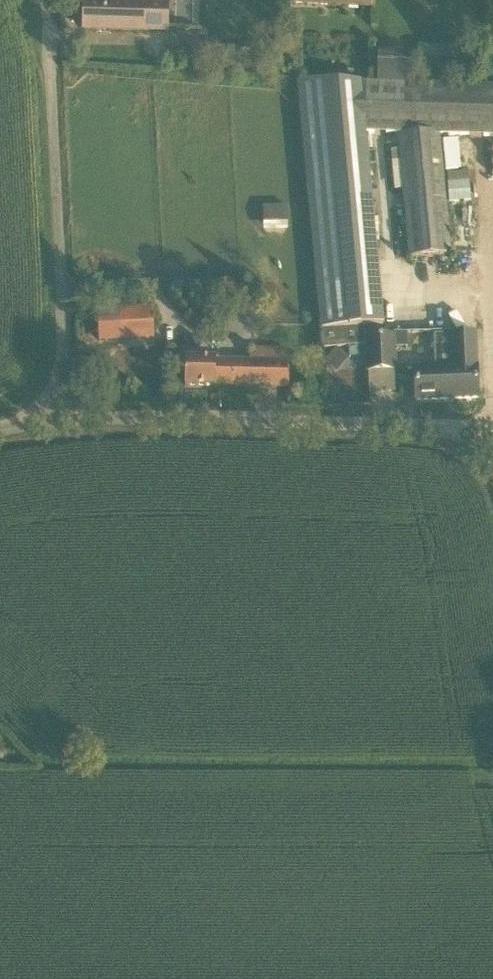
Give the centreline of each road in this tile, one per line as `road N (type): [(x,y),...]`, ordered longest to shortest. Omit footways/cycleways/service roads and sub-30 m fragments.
road 1 (unclassified): [(52,415),(400,431),(492,447)]
road 2 (unclassified): [(52,415),(49,0)]

